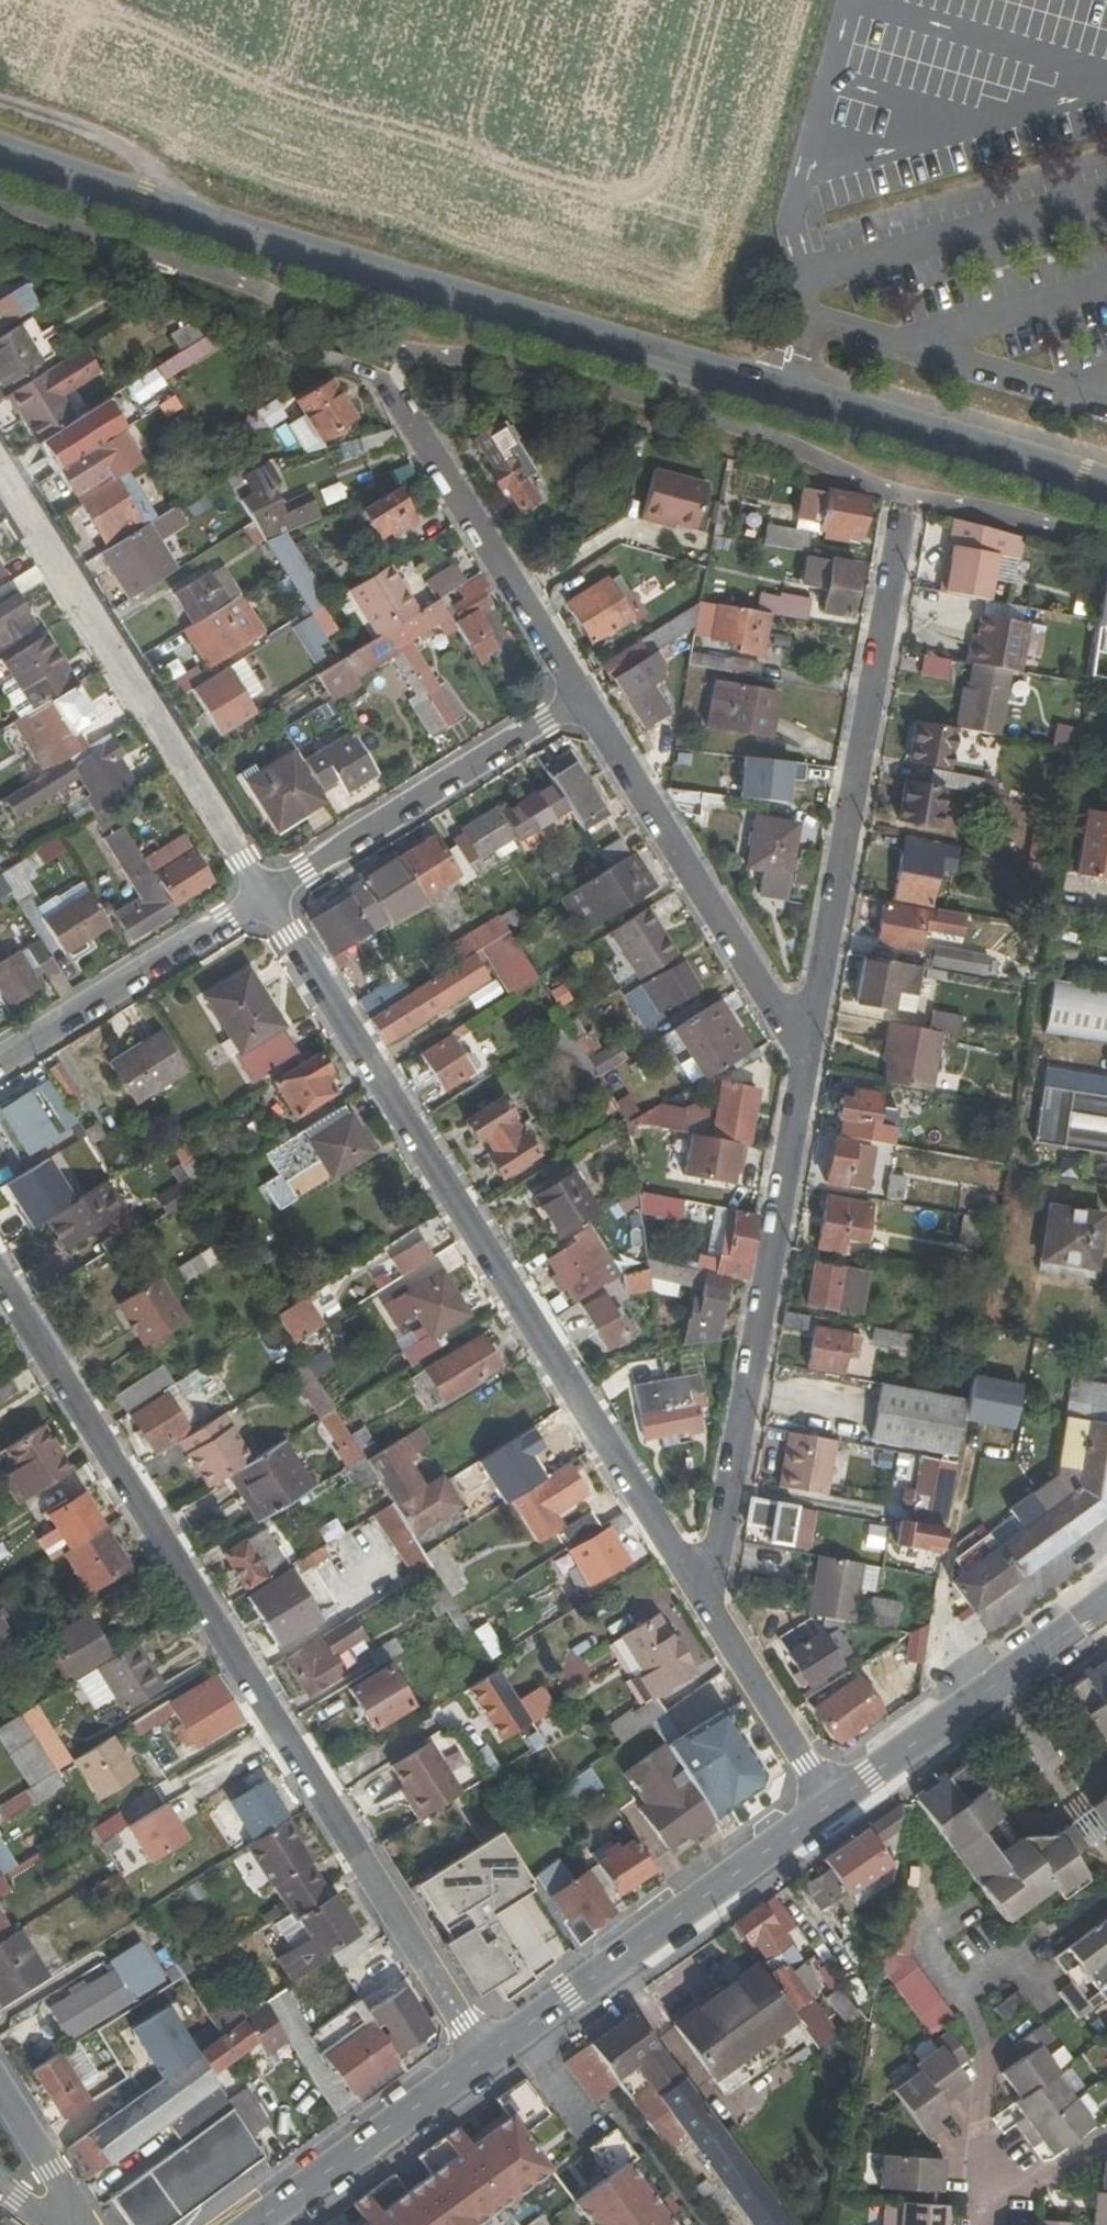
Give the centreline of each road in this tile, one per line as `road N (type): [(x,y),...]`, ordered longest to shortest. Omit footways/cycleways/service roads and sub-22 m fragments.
road 1 (residential): [(0,141),(1106,486)]
road 2 (residential): [(0,1276),(488,2057)]
road 3 (residential): [(261,894),(698,1585)]
road 4 (unclassified): [(698,1585),(724,1543),(811,1048)]
road 5 (unclassified): [(811,1048),(906,505)]
road 6 (residential): [(0,473),(261,894)]
road 7 (primary): [(488,2057),(837,1803)]
road 8 (unclassified): [(811,1048),(583,693)]
road 9 (residential): [(583,693),(261,894)]
road 10 (unclassified): [(583,693),(395,399)]
road 11 (primary): [(837,1803),(1106,1603)]
road 12 (residential): [(261,894),(0,1057)]
road 13 (primary): [(251,2224),(488,2057)]
road 14 (residential): [(698,1585),(837,1803)]
road 15 (residential): [(978,2174),(992,2049),(978,1992),(1004,1962)]
road 16 (track): [(177,198),(124,143),(0,99)]
road 17 (residential): [(73,2212),(0,2093)]
road 18 (residential): [(1106,2143),(1059,2170),(978,2174)]

